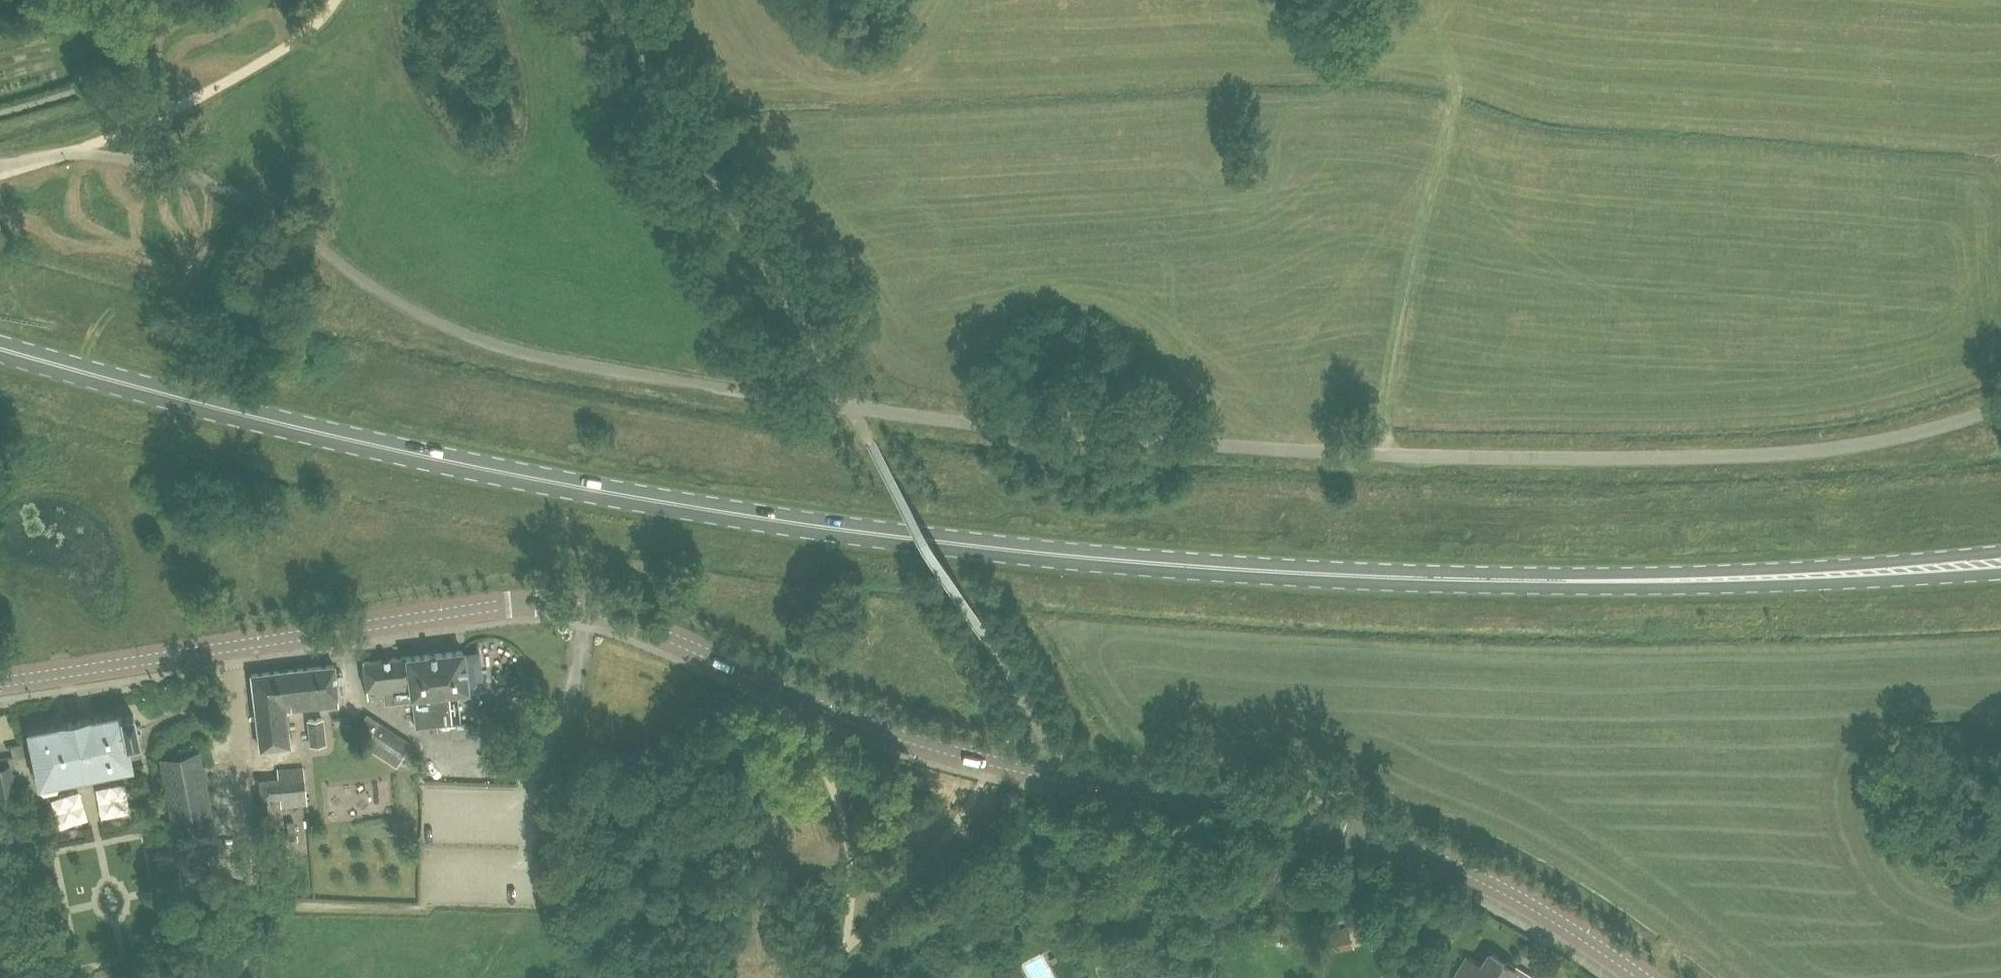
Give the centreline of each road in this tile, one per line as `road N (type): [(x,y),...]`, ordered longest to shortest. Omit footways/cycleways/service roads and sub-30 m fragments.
road 1 (primary): [(0,345),(230,414),(539,481),(781,520),(1247,569),(1681,578)]
road 2 (tertiary): [(1647,977),(1508,890),(1421,851),(925,743),(589,609),(502,605),(238,649)]
road 3 (unclassified): [(850,399),(899,415),(1253,452),(1613,462),(1879,445),(2000,406)]
road 4 (unclassified): [(850,399),(609,0)]
road 5 (track): [(1377,457),(1463,80)]
road 6 (primary): [(2000,552),(1681,578)]
road 7 (primary): [(1681,578),(2000,572)]
road 8 (residential): [(251,895),(238,649)]
road 9 (tertiary): [(238,649),(0,683)]

